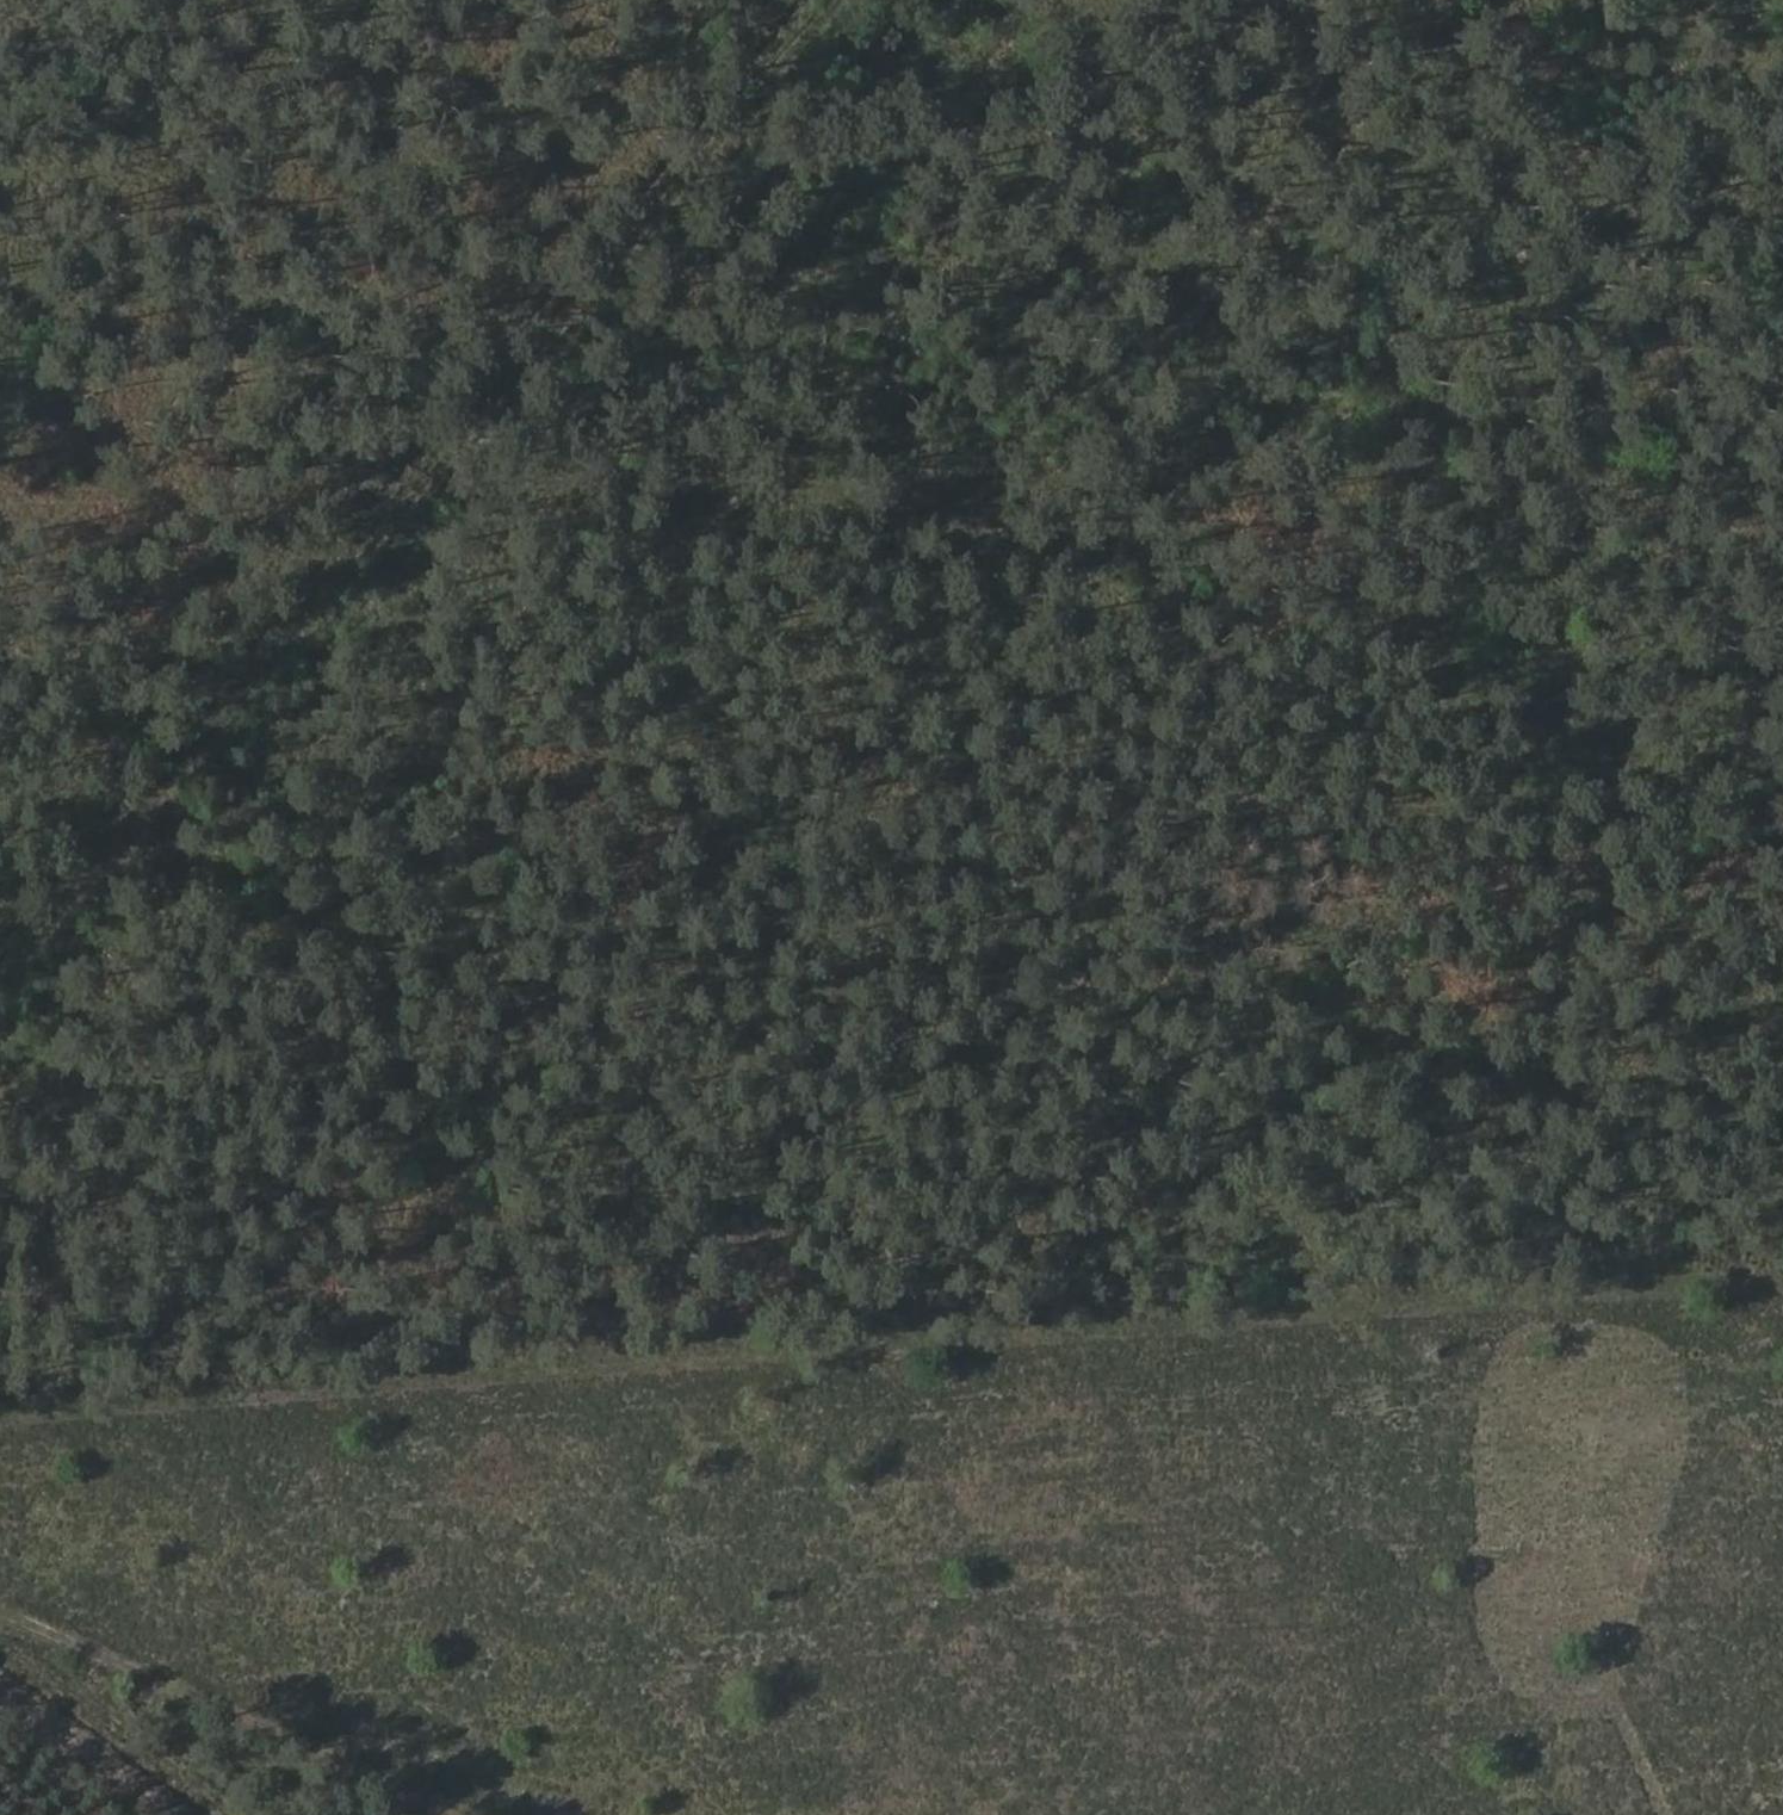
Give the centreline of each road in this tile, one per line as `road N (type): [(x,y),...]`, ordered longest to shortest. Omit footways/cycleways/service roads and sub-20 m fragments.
road 1 (track): [(0,1392),(1782,1266)]
road 2 (track): [(0,974),(785,0)]
road 3 (track): [(0,1610),(190,1671),(526,1814)]
road 4 (track): [(0,1625),(260,1814)]

